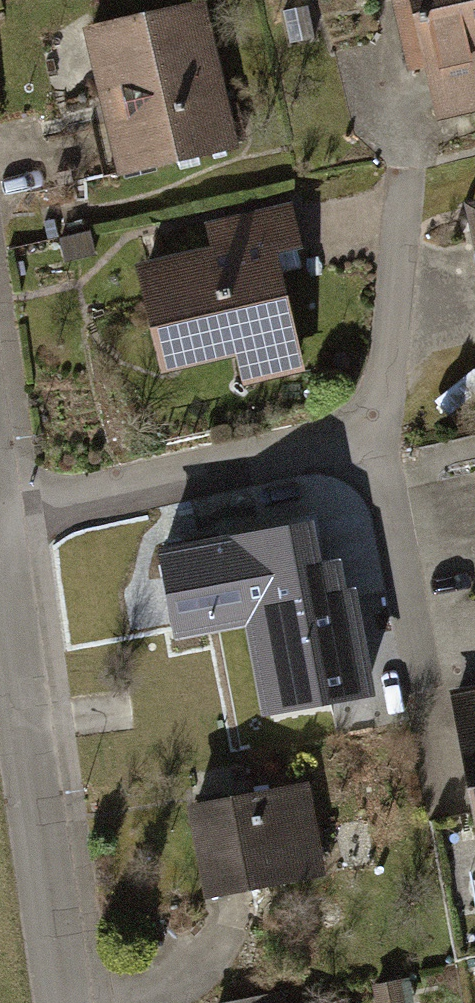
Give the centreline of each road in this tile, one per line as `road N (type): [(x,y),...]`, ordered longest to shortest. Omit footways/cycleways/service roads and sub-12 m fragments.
road 1 (residential): [(0,558),(63,1002)]
road 2 (residential): [(0,509),(360,441)]
road 3 (residential): [(360,441),(412,581),(450,790)]
road 4 (residential): [(405,242),(397,351),(360,441)]

